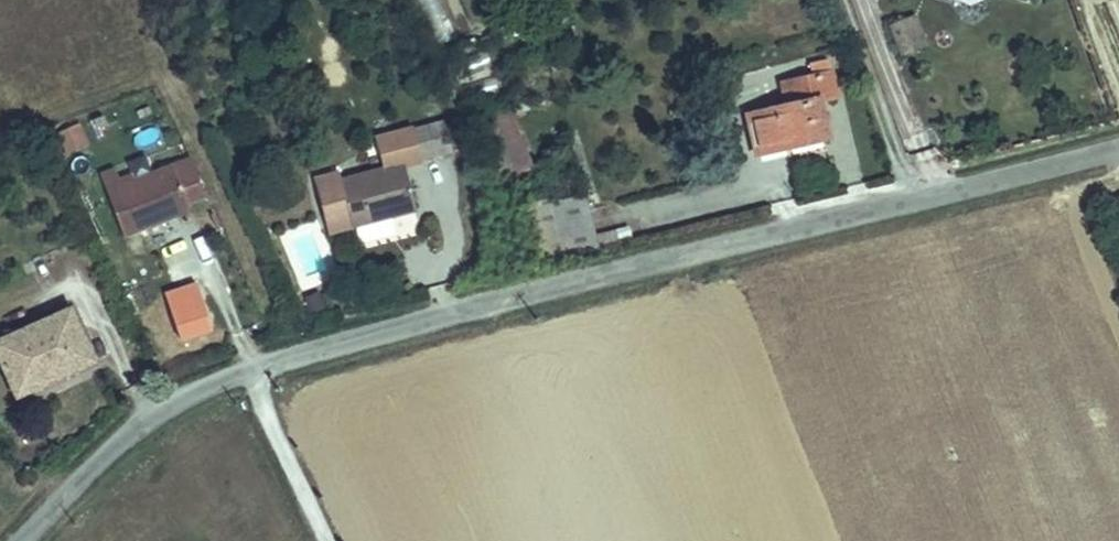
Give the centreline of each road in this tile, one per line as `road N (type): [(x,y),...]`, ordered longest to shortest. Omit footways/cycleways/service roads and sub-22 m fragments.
road 1 (unclassified): [(1118,146),(251,369),(154,415),(21,540)]

